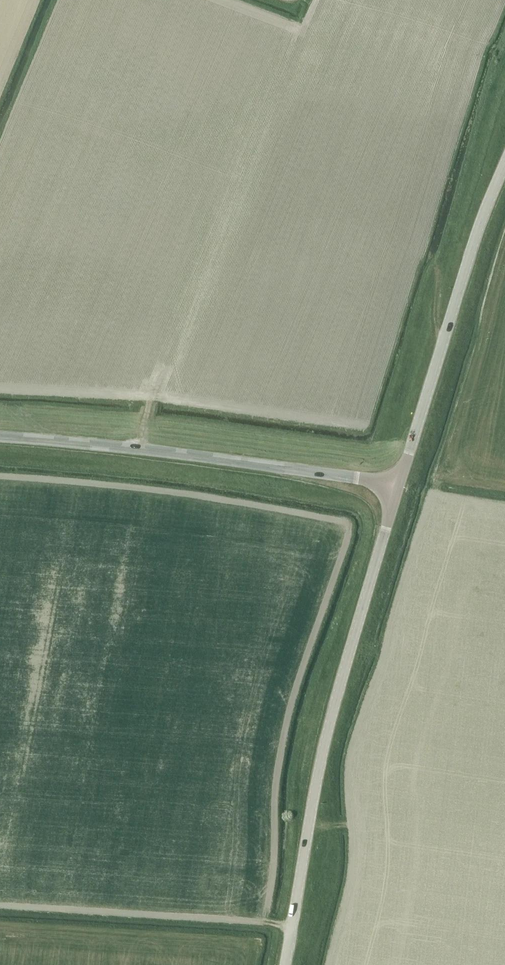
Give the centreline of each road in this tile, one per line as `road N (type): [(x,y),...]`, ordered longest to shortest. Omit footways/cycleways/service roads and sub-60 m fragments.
road 1 (secondary): [(284,964),(318,775),(398,490)]
road 2 (tertiary): [(398,490),(219,459),(0,437)]
road 3 (secondary): [(398,490),(504,165)]

